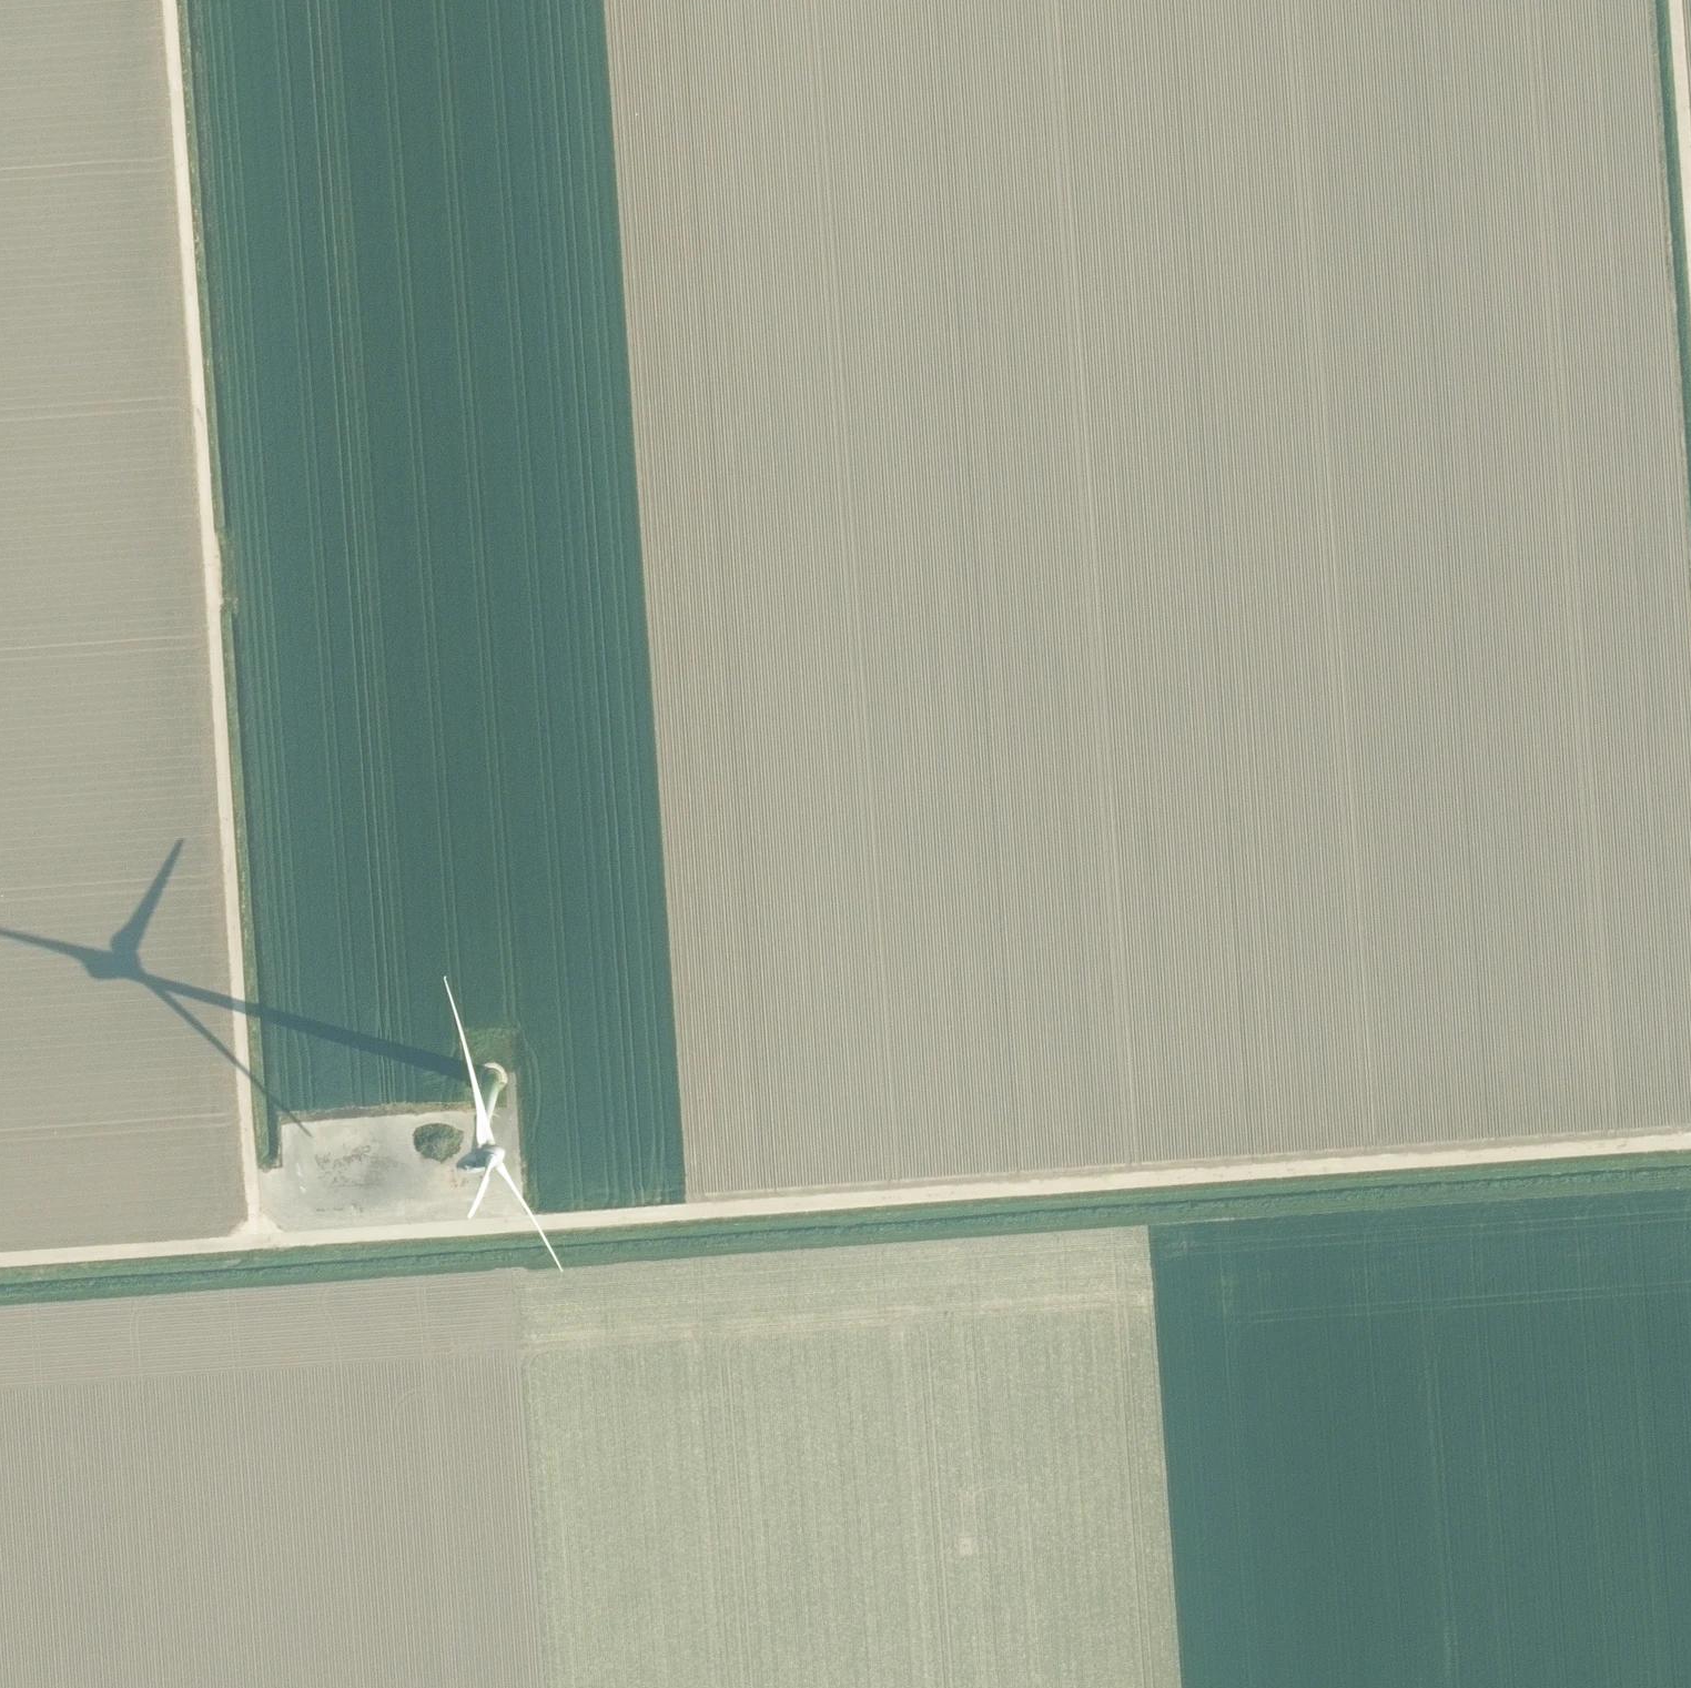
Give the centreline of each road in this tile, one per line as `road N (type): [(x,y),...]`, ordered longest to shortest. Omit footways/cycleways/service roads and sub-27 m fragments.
road 1 (track): [(1690,242),(1674,0)]

